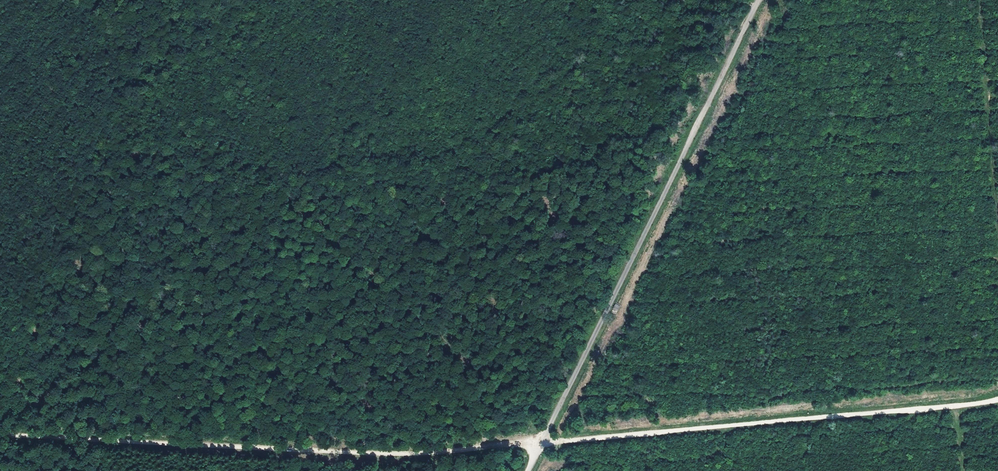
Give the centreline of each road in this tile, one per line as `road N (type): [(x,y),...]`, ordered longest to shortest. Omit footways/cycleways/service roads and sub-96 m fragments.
road 1 (track): [(95,439),(437,452),(956,407)]
road 2 (unclassified): [(760,0),(528,470)]
road 3 (track): [(16,403),(90,171)]
road 4 (track): [(90,171),(116,88),(142,51)]

